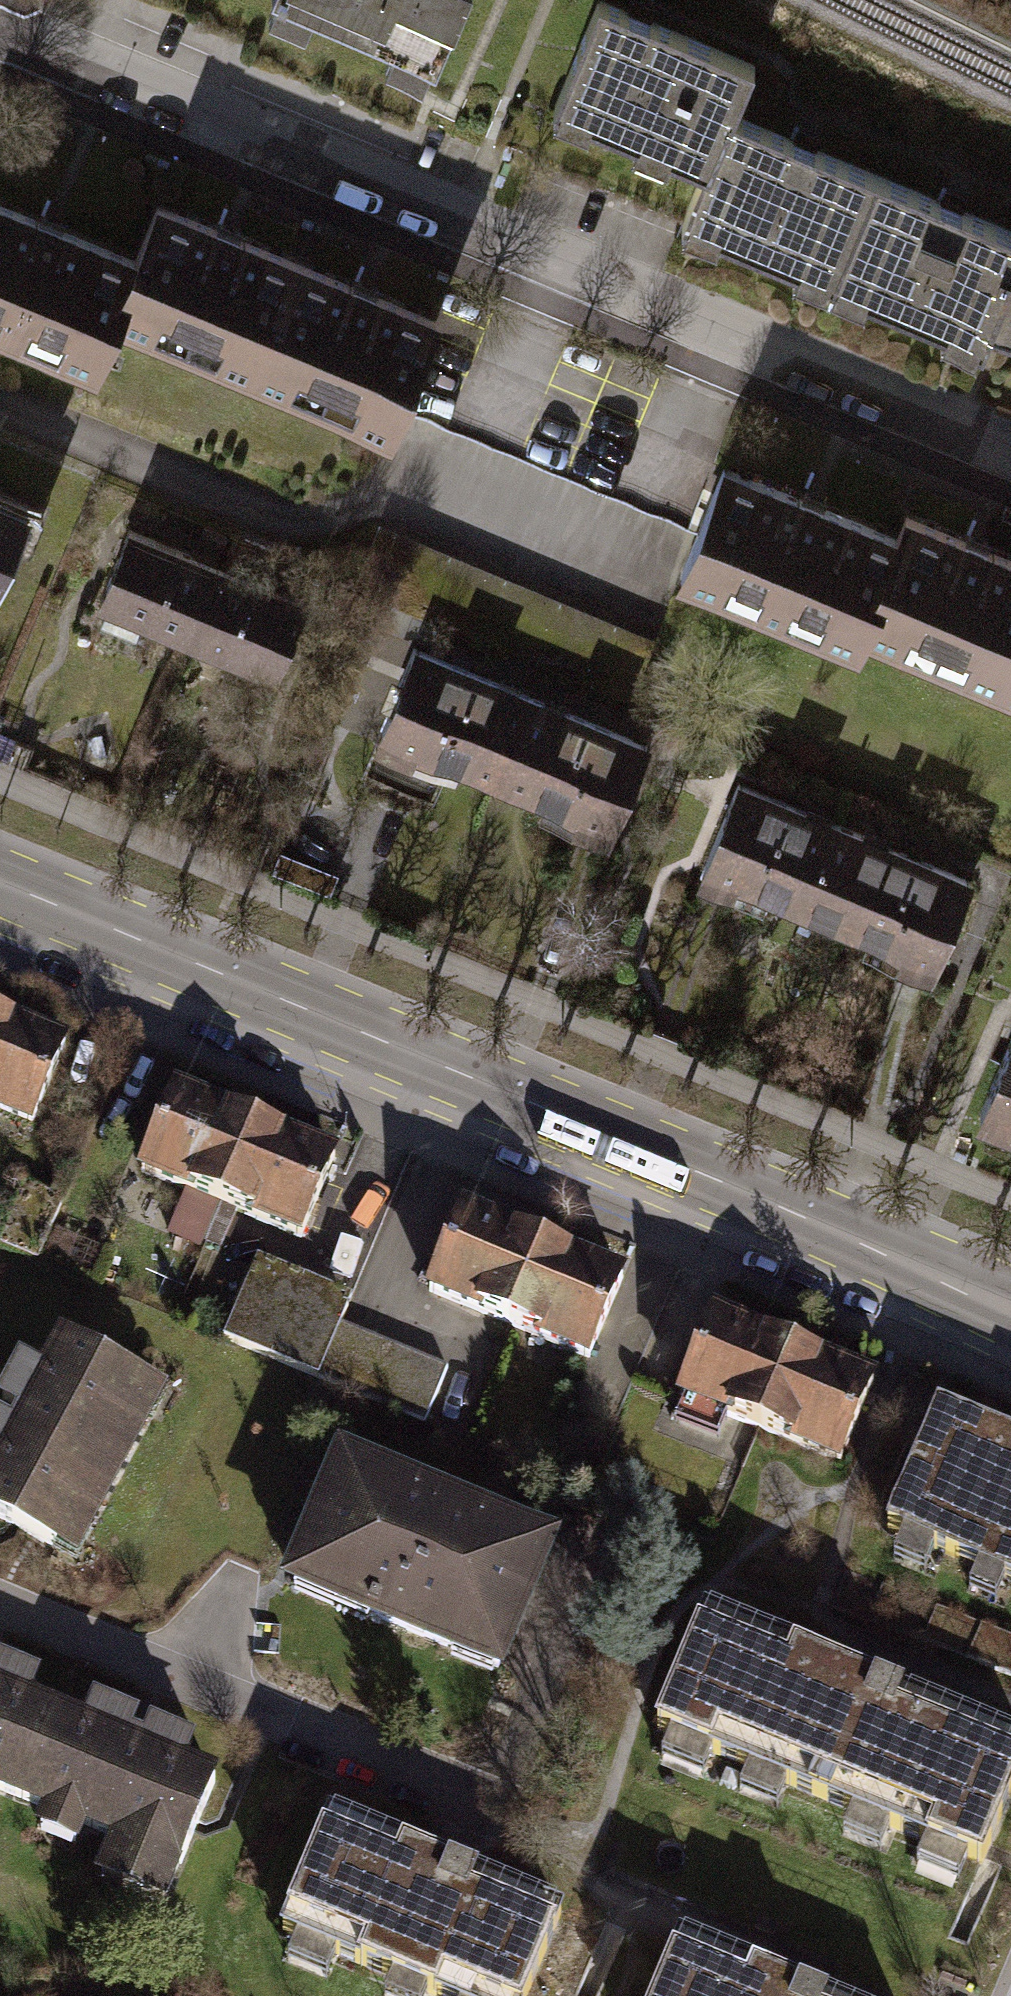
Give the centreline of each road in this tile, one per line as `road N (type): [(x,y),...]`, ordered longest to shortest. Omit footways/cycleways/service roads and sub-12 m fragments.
road 1 (residential): [(0,20),(726,335),(1010,468)]
road 2 (primary): [(0,886),(1010,1310)]
road 3 (residential): [(0,1609),(483,1816)]

